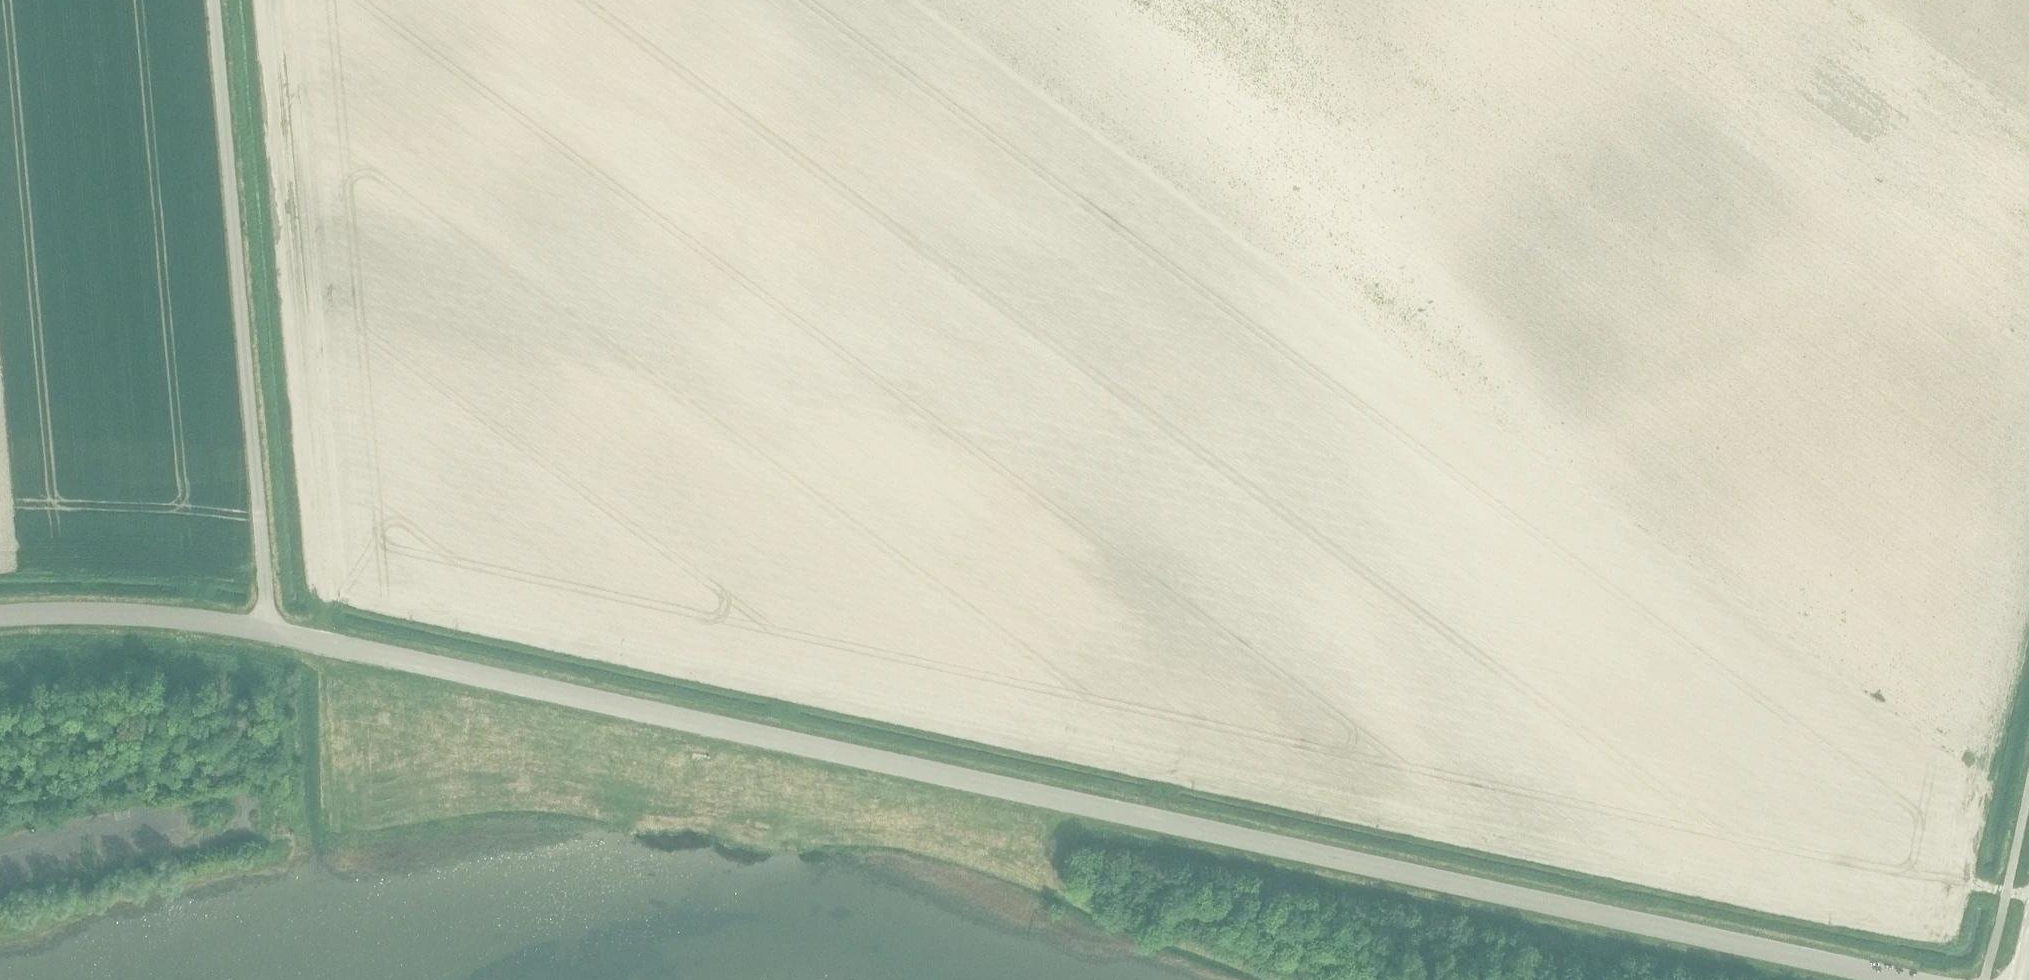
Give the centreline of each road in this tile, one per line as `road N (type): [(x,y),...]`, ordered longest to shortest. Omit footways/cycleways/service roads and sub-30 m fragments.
road 1 (unclassified): [(1896,979),(265,629)]
road 2 (residential): [(214,0),(265,629)]
road 3 (residential): [(265,629),(153,615),(0,615)]

